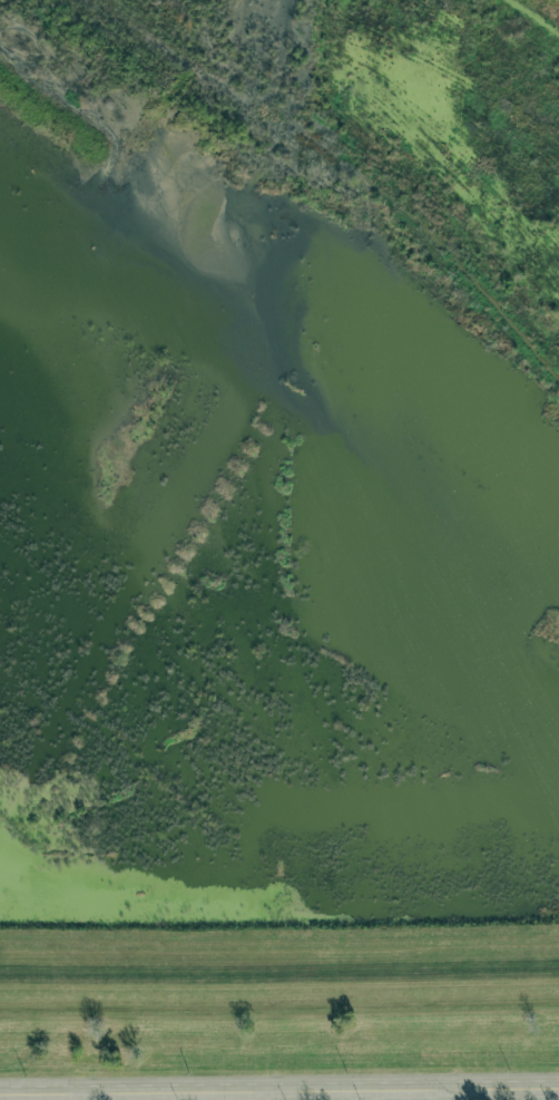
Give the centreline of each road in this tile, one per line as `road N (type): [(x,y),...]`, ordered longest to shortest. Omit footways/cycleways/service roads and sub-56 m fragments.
road 1 (secondary): [(558,1090),(0,1097)]

